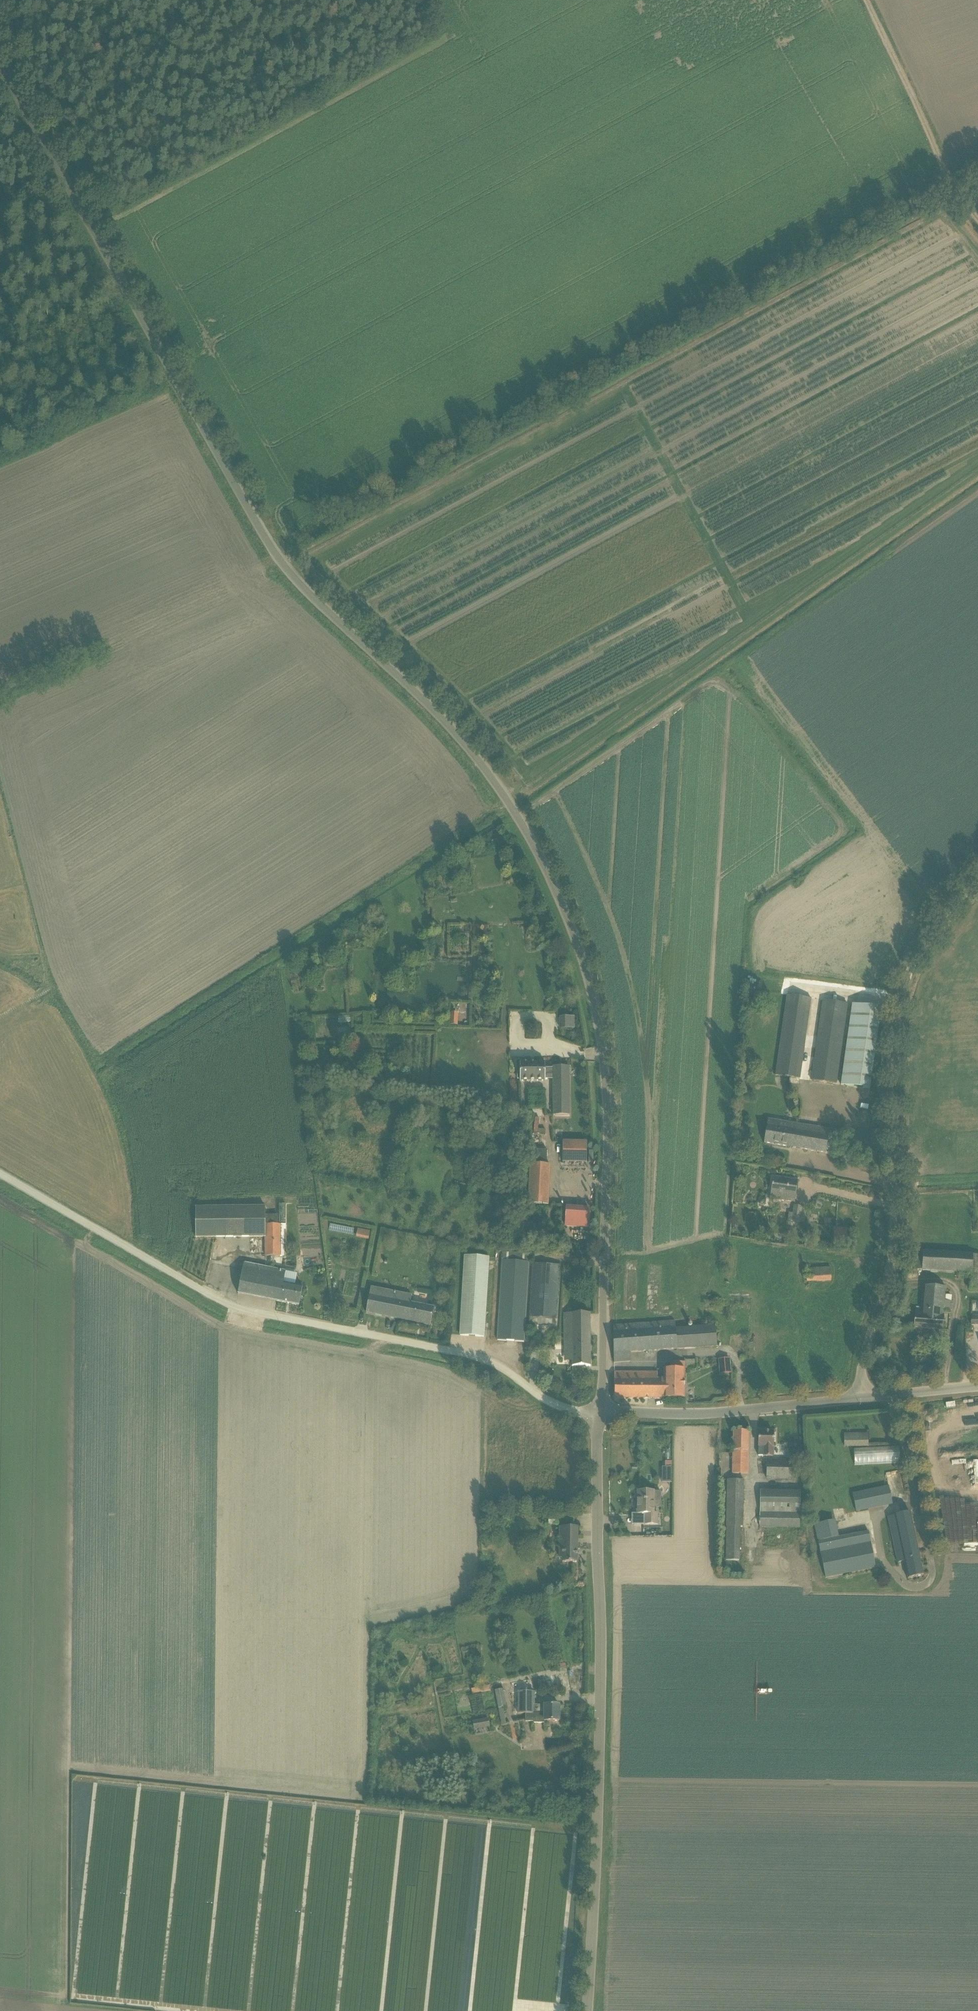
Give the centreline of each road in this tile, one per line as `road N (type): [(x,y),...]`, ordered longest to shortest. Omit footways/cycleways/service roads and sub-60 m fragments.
road 1 (unclassified): [(598,1412),(600,1099),(577,966),(551,890),(503,795),(469,751),(266,537),(0,57)]
road 2 (unclassified): [(0,1174),(221,1302),(490,1362),(557,1406),(598,1412)]
road 3 (unclassified): [(586,2010),(599,1729),(598,1412)]
road 4 (unclassified): [(863,1397),(864,1353),(890,1251),(897,1010),(932,923),(977,884)]
road 5 (unclassified): [(598,1412),(727,1413),(863,1397)]
road 6 (track): [(865,0),(957,191),(977,217)]

